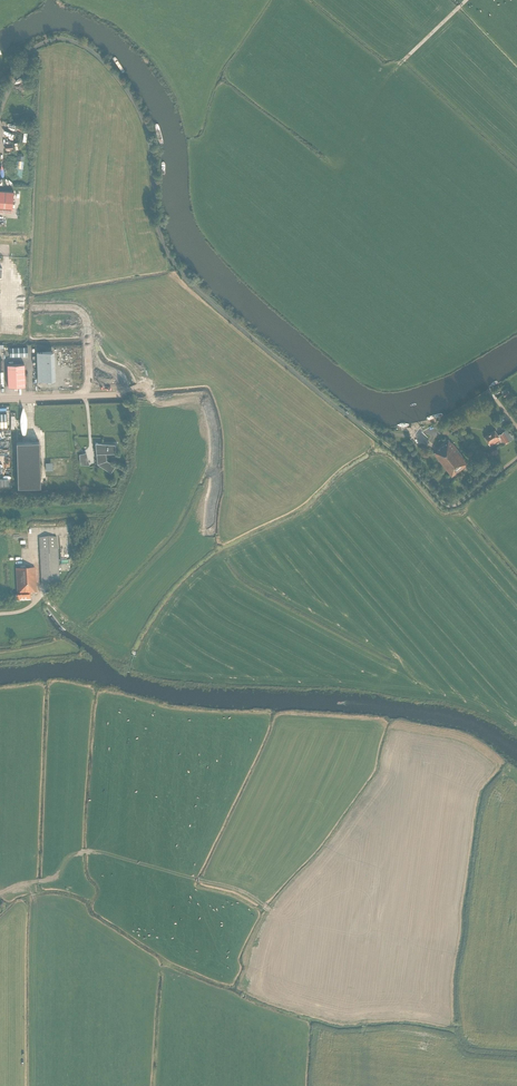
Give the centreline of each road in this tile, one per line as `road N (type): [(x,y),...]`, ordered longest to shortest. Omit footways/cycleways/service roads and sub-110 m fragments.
road 1 (unclassified): [(0,111),(35,47),(60,40),(93,52),(142,119),(157,226),(173,264),(361,424)]
road 2 (unclassified): [(0,399),(120,395)]

